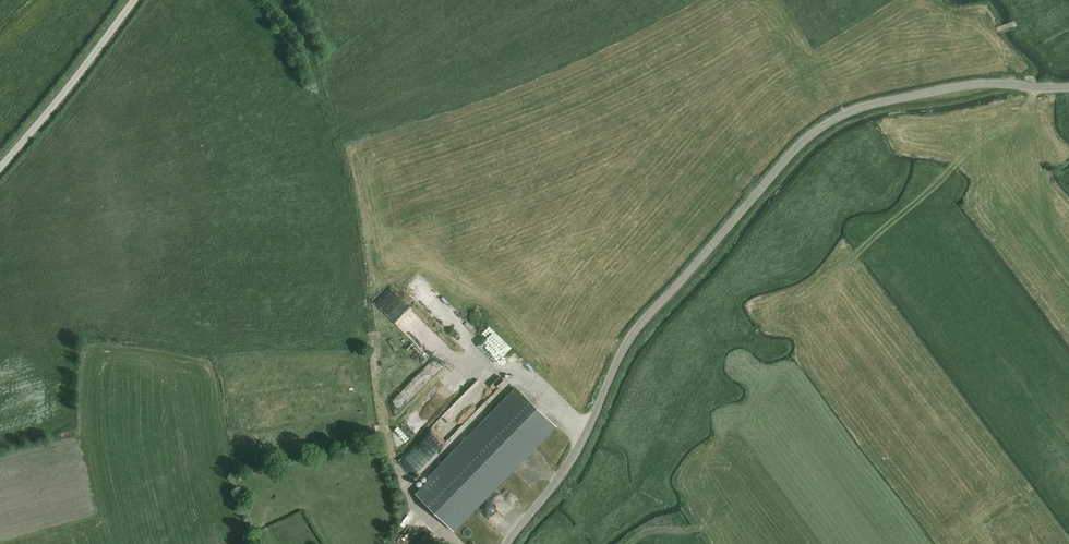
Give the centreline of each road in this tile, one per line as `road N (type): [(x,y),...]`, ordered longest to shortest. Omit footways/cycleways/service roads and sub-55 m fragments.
road 1 (unclassified): [(509,543),(582,444),(647,320),(793,159),(846,120),(891,100),(935,90),(1068,87)]
road 2 (track): [(276,0),(305,38),(343,139),(368,253),(378,413),(412,496),(455,543)]
road 3 (track): [(753,331),(851,260),(964,154),(1030,108),(1033,88)]
road 4 (unclassified): [(0,168),(136,0)]

